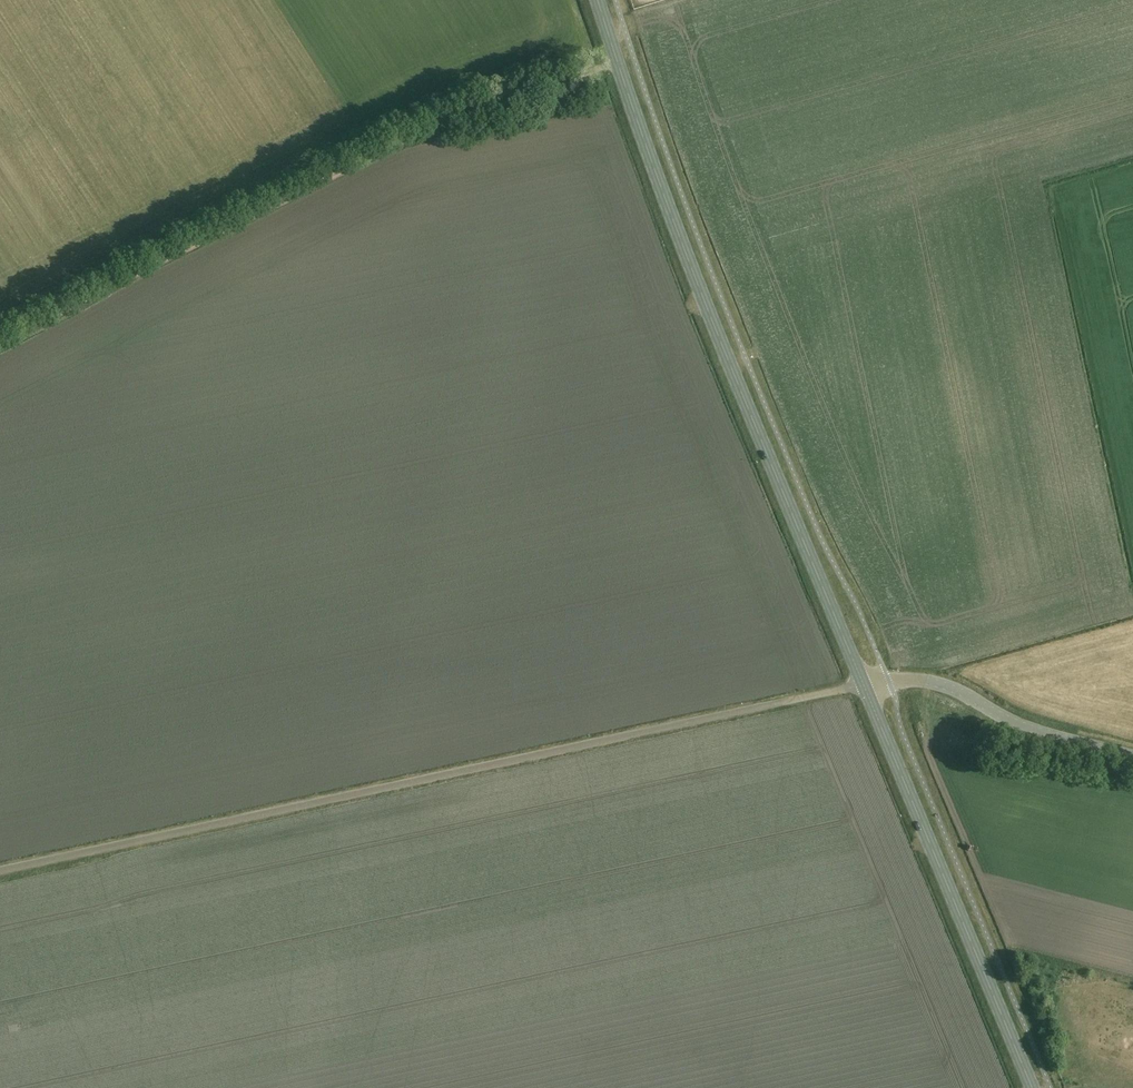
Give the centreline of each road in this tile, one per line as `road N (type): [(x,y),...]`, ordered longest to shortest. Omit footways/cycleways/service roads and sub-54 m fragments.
road 1 (unclassified): [(0,870),(863,685)]
road 2 (secondary): [(863,685),(733,372),(598,0)]
road 3 (track): [(0,346),(481,103),(634,58)]
road 4 (secondary): [(1032,1087),(863,685)]
road 5 (unclassified): [(1132,755),(1016,723),(929,680),(863,685)]

